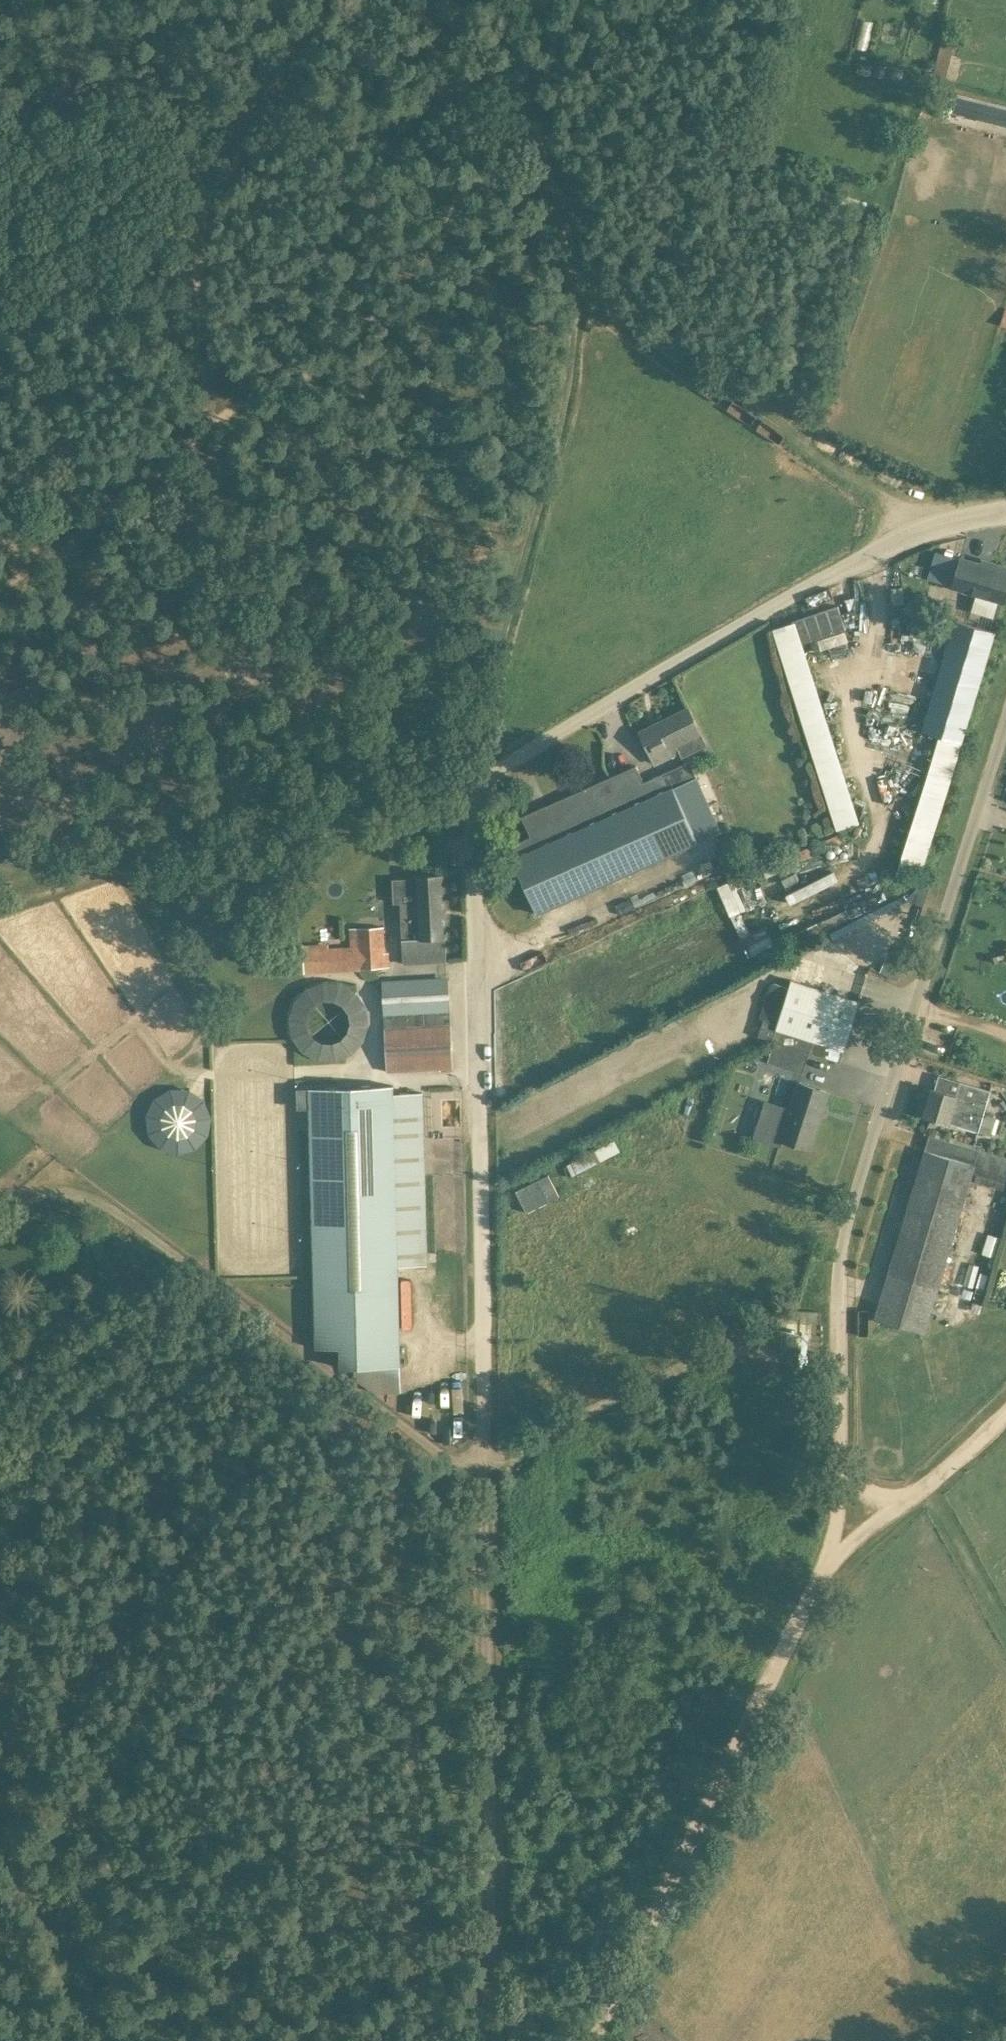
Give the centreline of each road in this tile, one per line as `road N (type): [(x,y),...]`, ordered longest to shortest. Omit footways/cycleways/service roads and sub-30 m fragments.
road 1 (track): [(421,0),(495,70),(540,138),(558,180),(578,279),(558,443),(503,640),(475,796),(499,2040)]
road 2 (unclassified): [(857,1497),(843,1465),(846,1240),(1005,724)]
road 3 (track): [(0,1220),(47,1188),(77,1189),(433,1450),(450,1460),(486,1459),(489,1493)]
road 4 (unclassified): [(475,796),(602,708),(918,525),(1005,507)]
road 5 (track): [(857,1497),(600,2040)]
road 6 (unclassified): [(857,1497),(870,1504),(932,1488),(1005,1417)]

